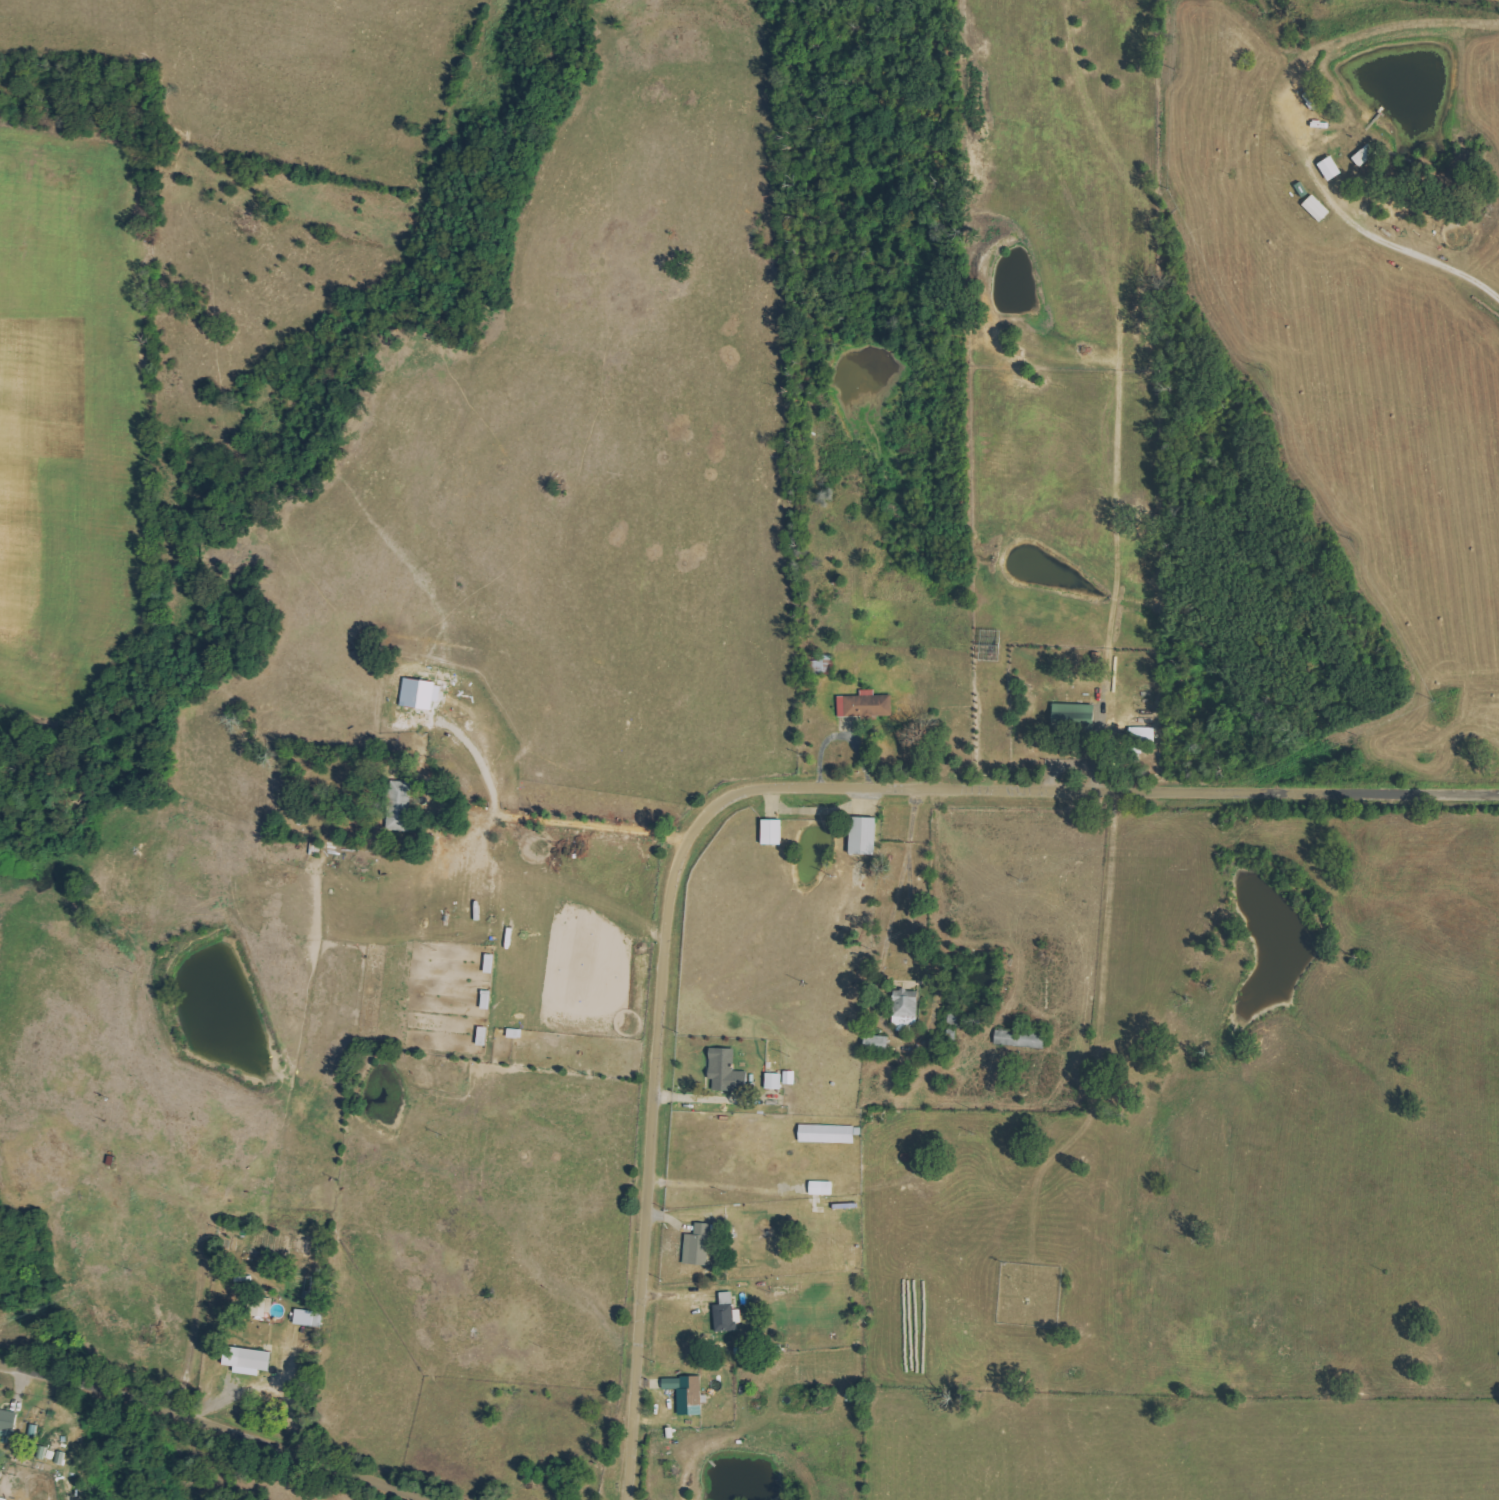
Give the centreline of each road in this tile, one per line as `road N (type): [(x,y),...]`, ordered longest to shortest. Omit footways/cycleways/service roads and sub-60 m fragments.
road 1 (residential): [(1498,792),(754,784),(711,822),(678,875),(625,1499)]
road 2 (residential): [(396,1499),(0,1381)]

